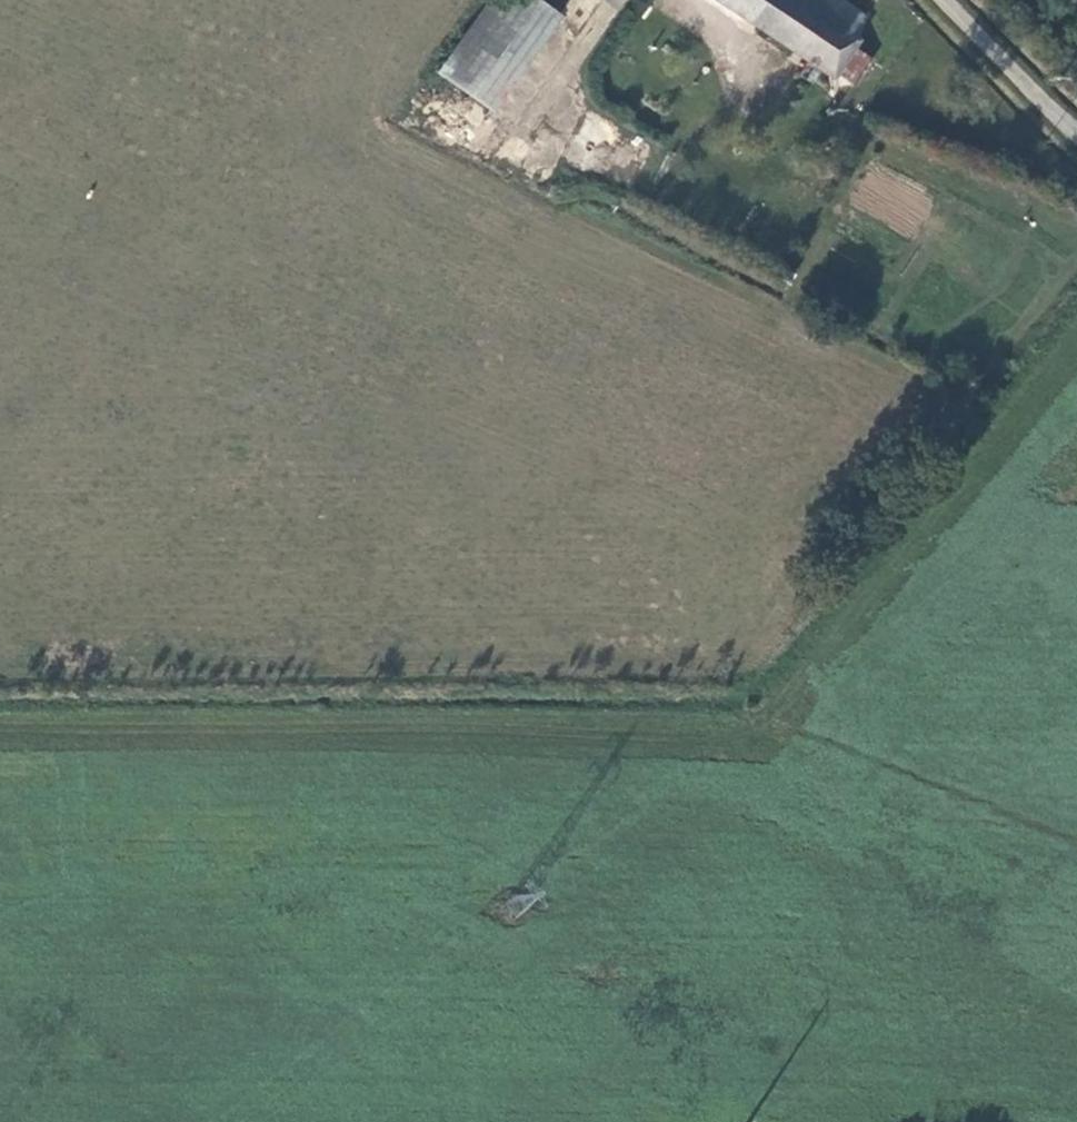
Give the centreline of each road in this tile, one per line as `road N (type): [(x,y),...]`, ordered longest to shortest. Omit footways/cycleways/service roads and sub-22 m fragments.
road 1 (unclassified): [(950,0),(1076,128)]

